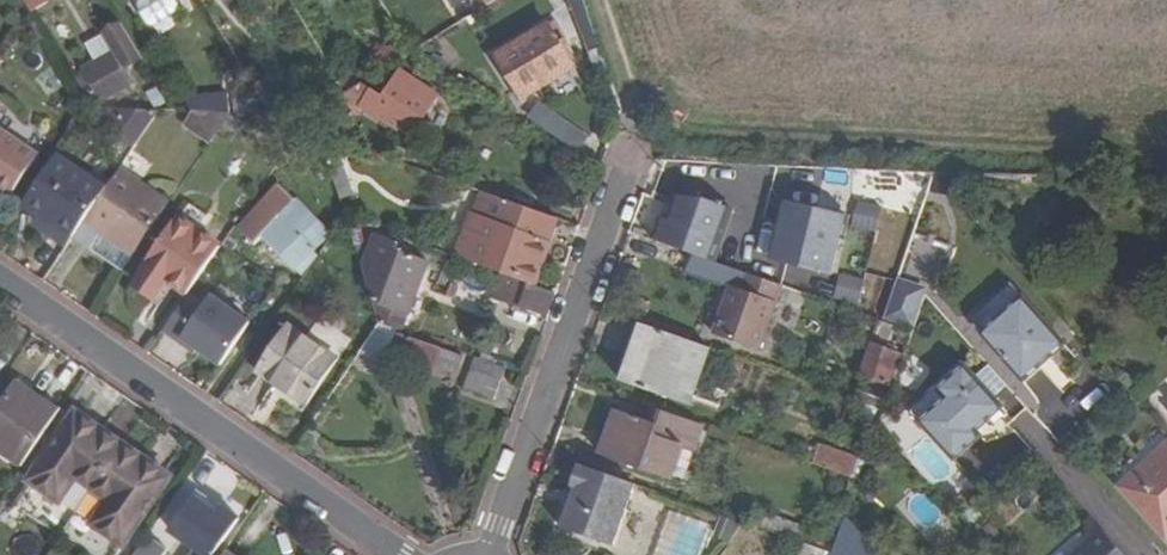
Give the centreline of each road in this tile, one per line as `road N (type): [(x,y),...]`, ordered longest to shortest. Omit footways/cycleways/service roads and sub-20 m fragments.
road 1 (residential): [(0,283),(395,554)]
road 2 (residential): [(487,554),(620,183)]

